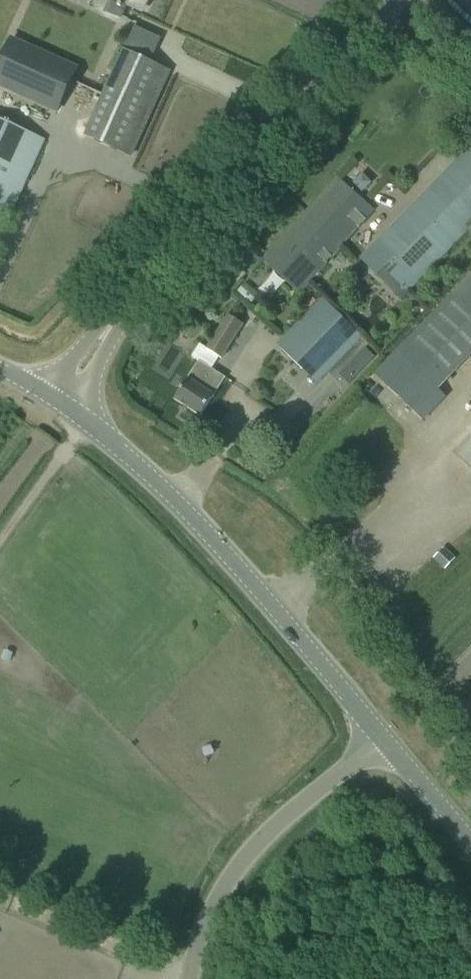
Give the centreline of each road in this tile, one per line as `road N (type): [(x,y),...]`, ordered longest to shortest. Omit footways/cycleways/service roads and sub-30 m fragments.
road 1 (tertiary): [(110,322),(393,0)]
road 2 (tertiary): [(368,731),(284,620),(128,456),(81,420)]
road 3 (unclassified): [(181,978),(204,896),(232,852),(368,731)]
road 4 (tertiary): [(470,841),(368,731)]

